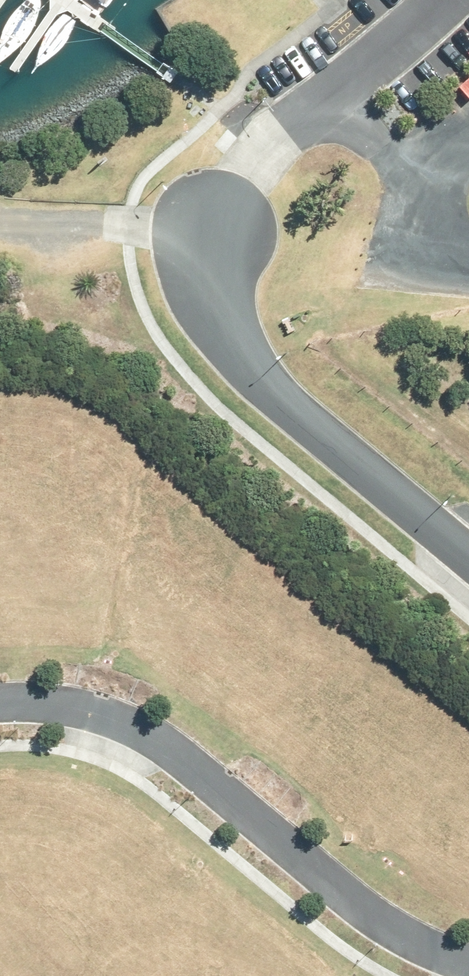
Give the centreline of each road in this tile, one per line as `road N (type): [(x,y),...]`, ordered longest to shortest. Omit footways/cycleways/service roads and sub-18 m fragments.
road 1 (residential): [(468,965),(396,934),(137,730),(71,706),(0,701)]
road 2 (residential): [(468,554),(272,395),(244,362),(216,304),(213,237)]
road 3 (track): [(213,237),(0,221)]

